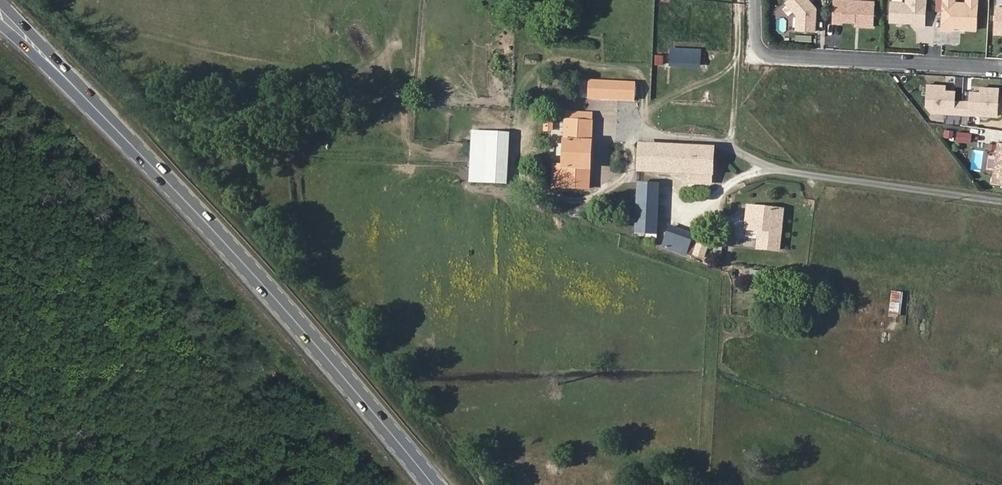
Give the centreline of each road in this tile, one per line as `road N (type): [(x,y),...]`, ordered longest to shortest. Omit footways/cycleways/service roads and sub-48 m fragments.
road 1 (primary): [(0,16),(235,253),(433,484)]
road 2 (residential): [(1001,67),(763,53),(763,0)]
road 3 (residential): [(1001,203),(768,168),(730,145)]
road 4 (track): [(400,146),(415,0)]
road 5 (track): [(730,145),(738,0)]

